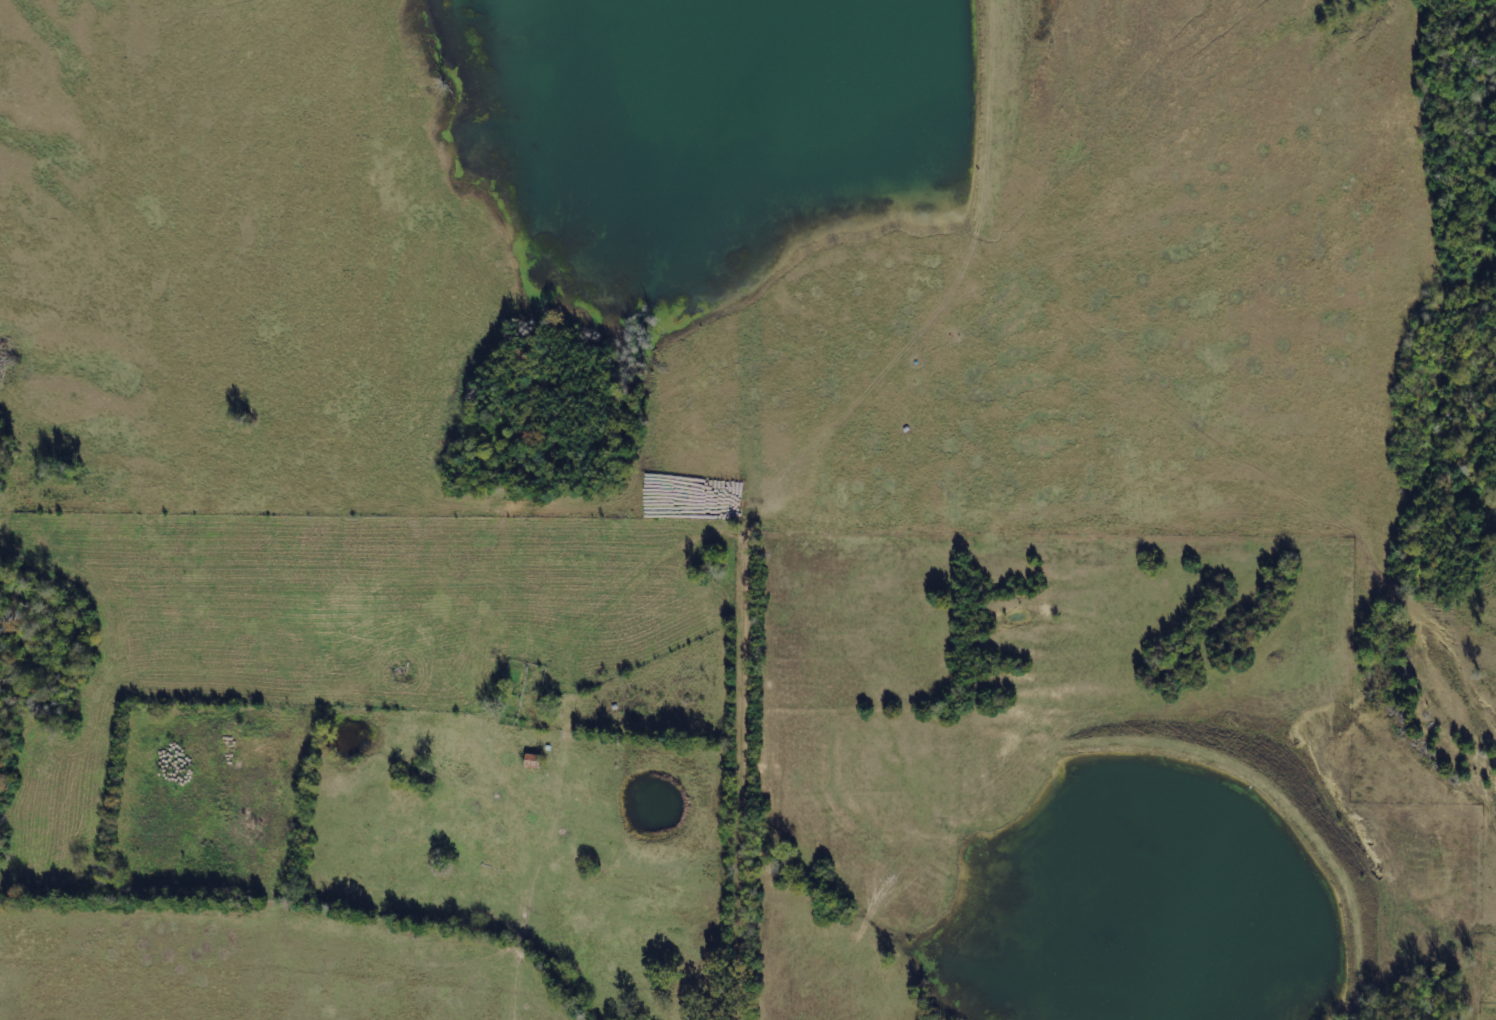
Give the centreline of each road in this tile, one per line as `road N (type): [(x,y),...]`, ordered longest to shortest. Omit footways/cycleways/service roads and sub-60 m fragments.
road 1 (residential): [(753,1019),(757,633)]

